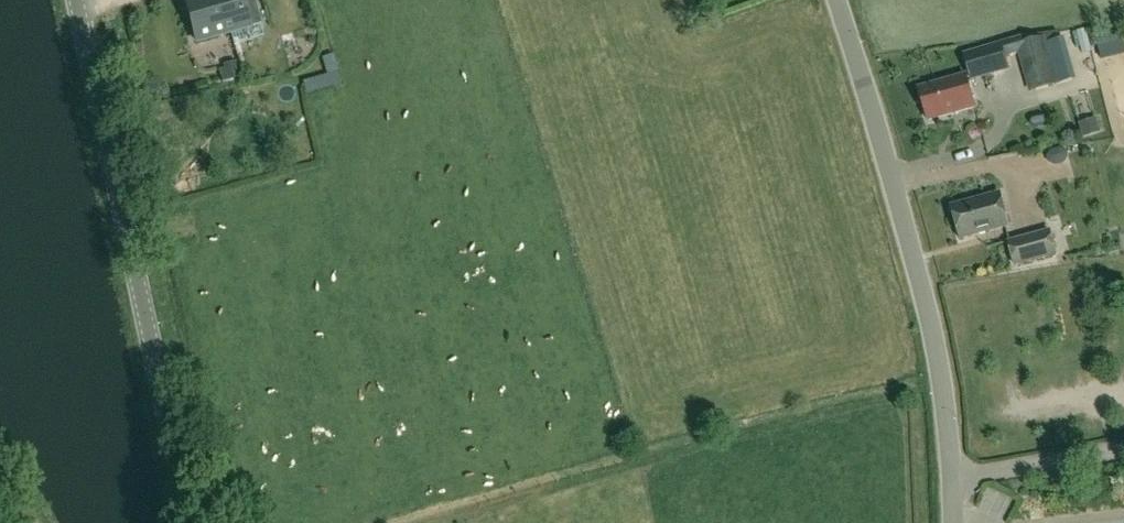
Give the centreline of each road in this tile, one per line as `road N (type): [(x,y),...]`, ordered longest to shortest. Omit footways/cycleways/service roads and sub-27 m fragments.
road 1 (unclassified): [(949,522),(941,377),(833,0)]
road 2 (tertiary): [(189,522),(77,0)]

